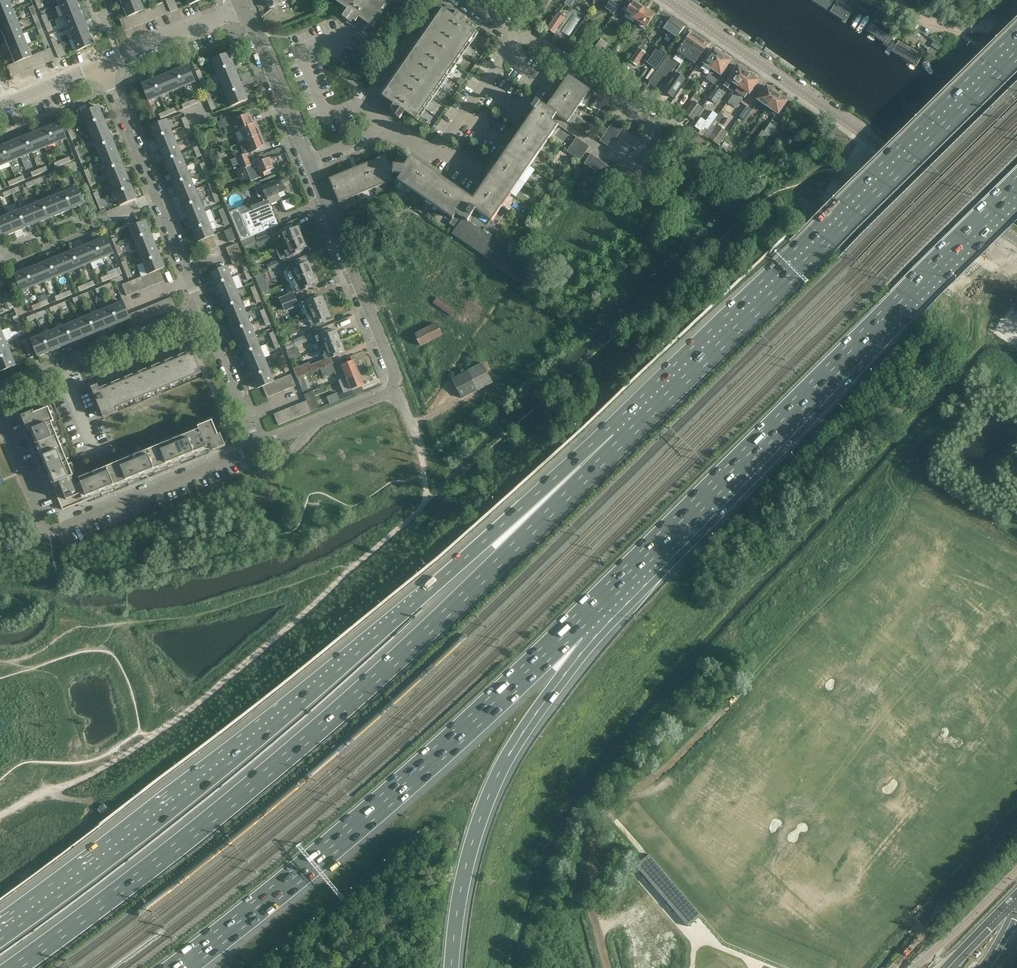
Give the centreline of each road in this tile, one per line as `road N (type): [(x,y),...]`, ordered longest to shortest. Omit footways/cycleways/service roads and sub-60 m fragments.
road 1 (motorway): [(620,443),(286,757),(12,967)]
road 2 (motorway): [(620,443),(486,539),(289,713),(0,938)]
road 3 (motorway): [(574,626),(1016,186)]
road 4 (track): [(427,497),(452,486),(762,201),(813,174),(857,162),(879,142)]
road 5 (motorway): [(1016,56),(620,443)]
road 6 (motorway): [(176,967),(354,828),(574,626)]
road 7 (track): [(53,789),(131,750),(193,707),(427,497)]
road 8 (tertiary): [(1016,240),(674,0)]
road 9 (track): [(0,661),(39,652),(82,626),(208,612),(373,548)]
road 10 (motorway): [(452,967),(476,831),(508,756),(564,677),(574,626)]
road 11 (residential): [(259,446),(47,533),(0,424)]
road 12 (residential): [(203,305),(102,66)]
road 13 (residential): [(396,390),(309,162)]
road 14 (residential): [(203,305),(0,388)]
road 15 (residential): [(626,164),(654,122),(539,43),(515,39)]
road 16 (residential): [(388,128),(358,105),(328,116),(302,51),(348,32)]
road 17 (residential): [(309,162),(243,8)]
road 18 (residential): [(102,66),(243,8)]
road 19 (residential): [(259,446),(203,305)]
road 20 (residential): [(396,390),(259,446)]
road 21 (residential): [(439,148),(515,39)]

